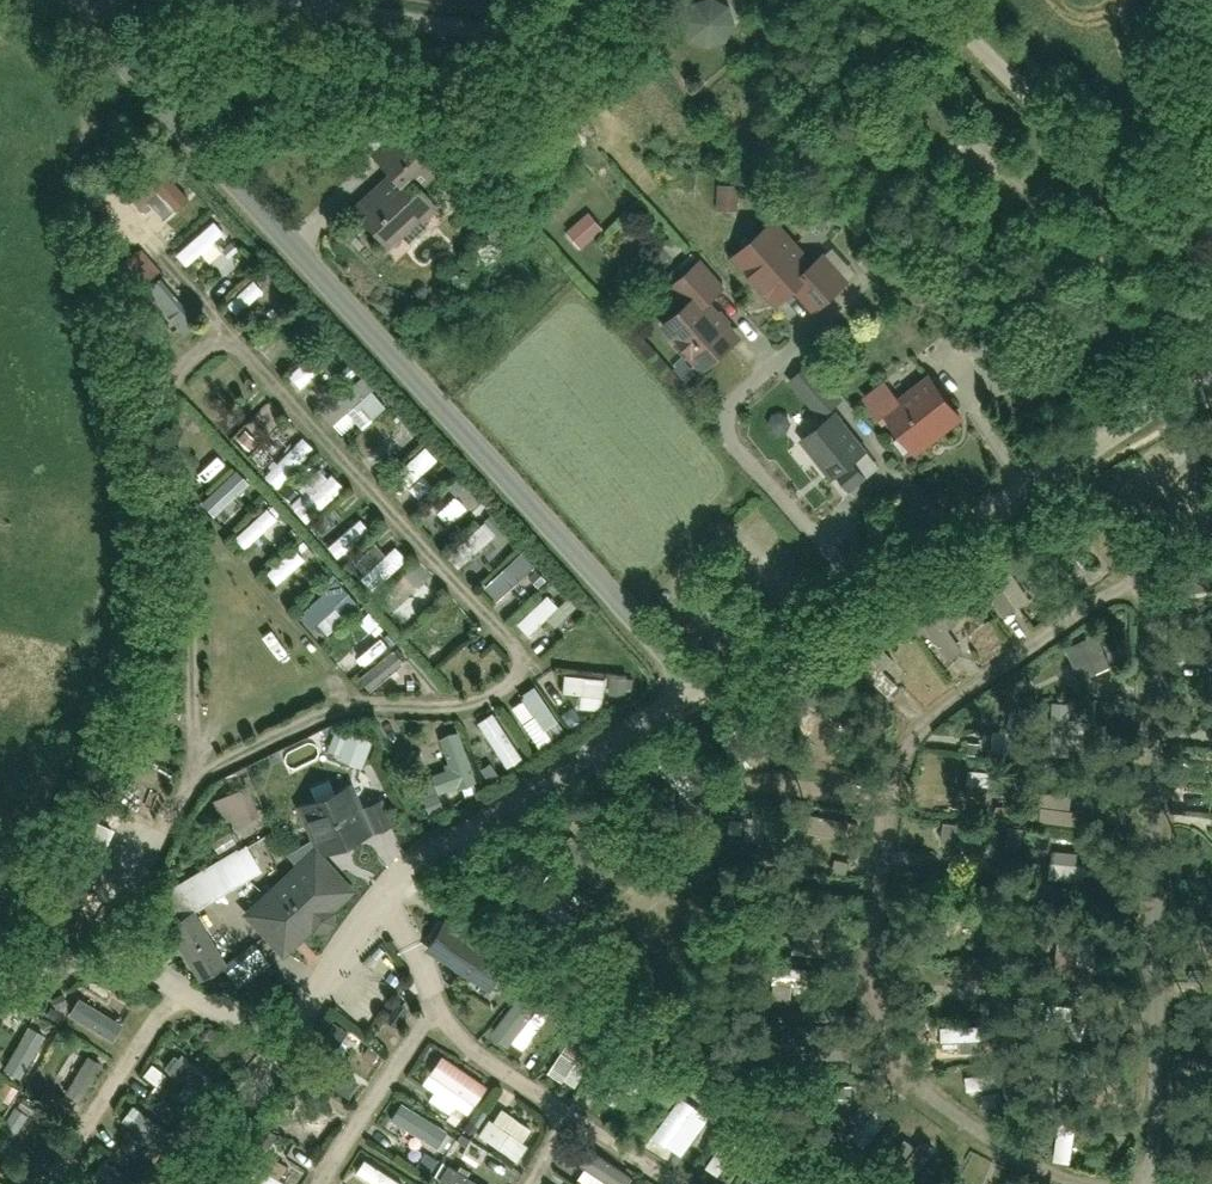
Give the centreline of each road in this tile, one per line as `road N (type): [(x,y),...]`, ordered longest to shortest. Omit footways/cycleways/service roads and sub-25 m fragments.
road 1 (residential): [(80,18),(703,692)]
road 2 (residential): [(195,1183),(391,885),(434,851),(703,692)]
road 3 (residential): [(703,692),(1211,371)]
road 4 (residential): [(934,0),(1211,270)]
road 5 (residential): [(608,0),(498,33),(300,0)]

